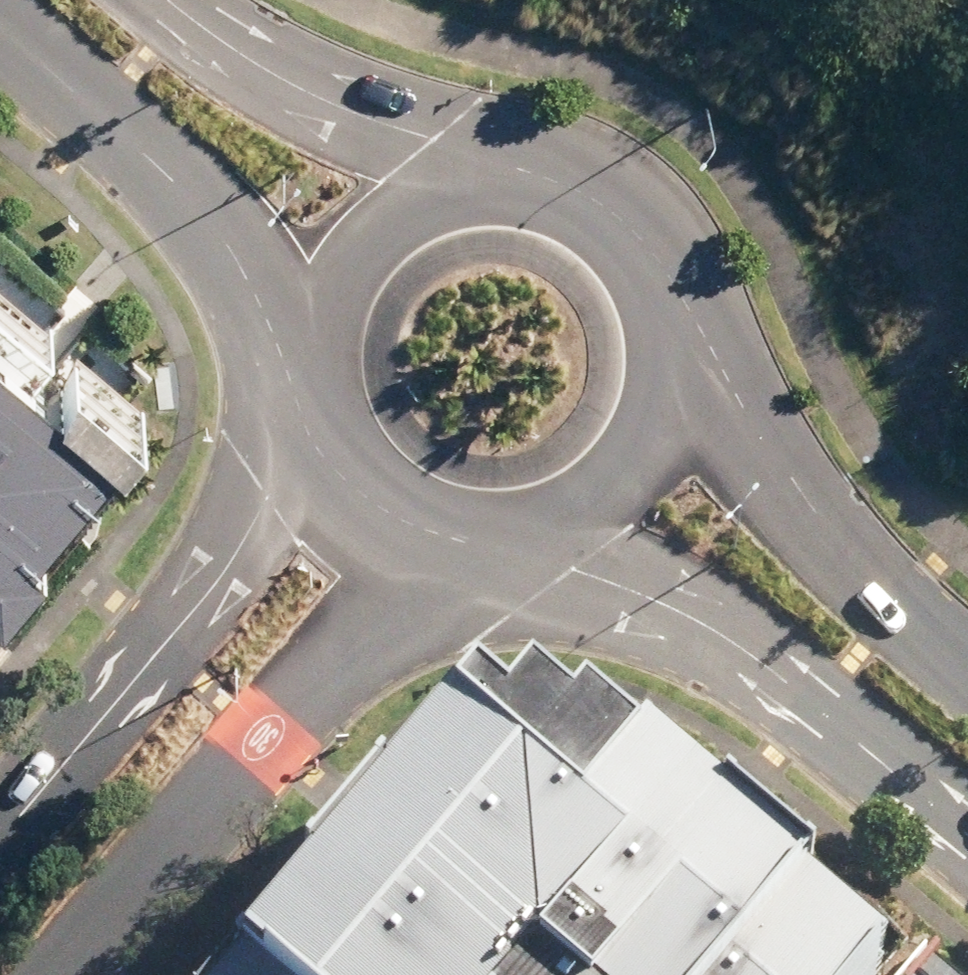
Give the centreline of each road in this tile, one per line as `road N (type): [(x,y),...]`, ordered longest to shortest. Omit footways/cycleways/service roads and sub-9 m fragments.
road 1 (tertiary): [(475,567),(399,606),(342,647),(60,974)]
road 2 (secondary): [(967,845),(792,701),(649,615),(504,568)]
road 3 (tertiary): [(0,843),(222,577),(300,425)]
road 4 (secondary): [(690,314),(784,471),(894,605),(967,668)]
road 5 (secondary): [(291,365),(210,225),(0,25)]
road 6 (secondary): [(171,0),(260,64),(510,165)]
road 7 (secondary): [(690,314),(695,396),(680,447),(656,488),(592,543),(504,568)]
road 8 (secondary): [(291,365),(302,300),(328,250),(379,200),(449,169),(510,165)]
road 9 (secondary): [(510,165),(567,175),(629,215),(664,256),(690,314)]
road 10 (secondary): [(475,567),(396,543),(347,505),(300,425)]

